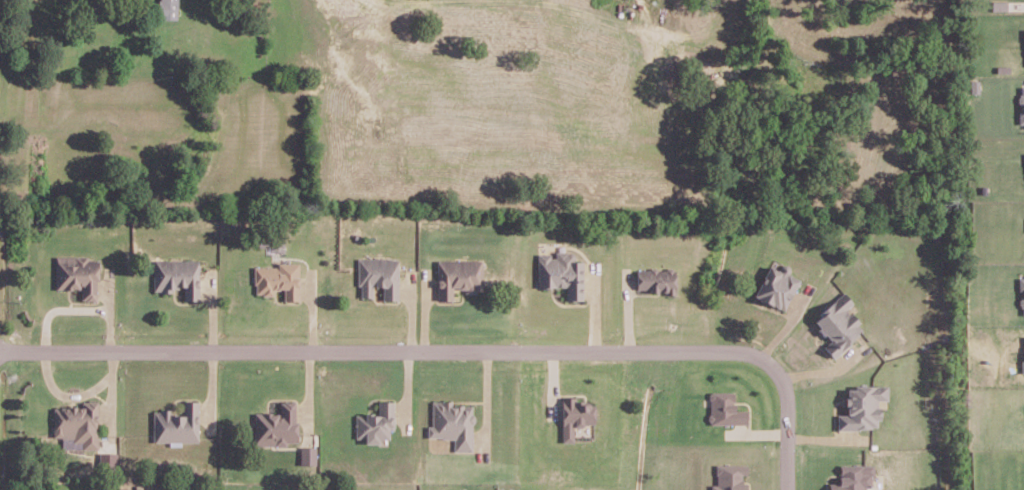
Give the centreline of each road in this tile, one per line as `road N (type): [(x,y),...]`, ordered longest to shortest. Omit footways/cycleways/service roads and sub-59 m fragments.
road 1 (residential): [(0,345),(731,345),(775,361)]
road 2 (residential): [(775,361),(788,395),(788,489)]

